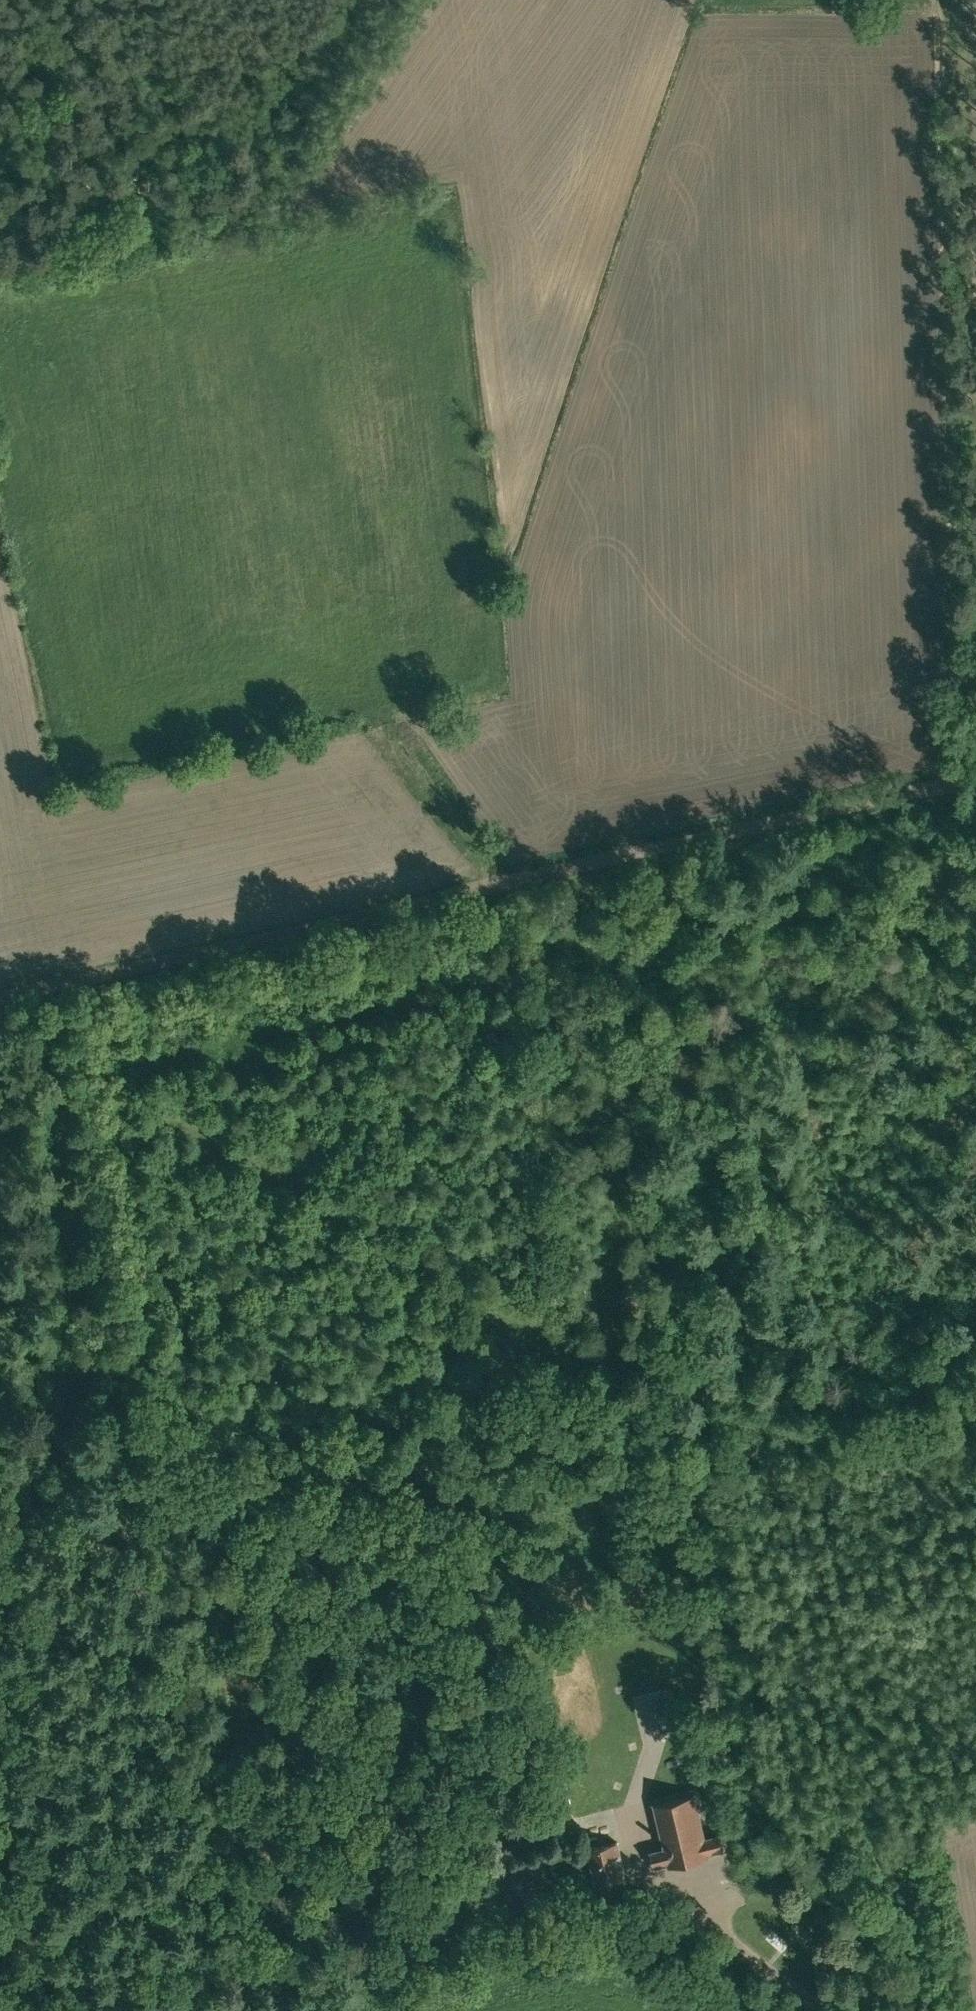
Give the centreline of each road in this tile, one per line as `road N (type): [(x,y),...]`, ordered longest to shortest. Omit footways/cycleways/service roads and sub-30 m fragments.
road 1 (track): [(975,765),(0,996)]
road 2 (track): [(543,868),(599,1160)]

